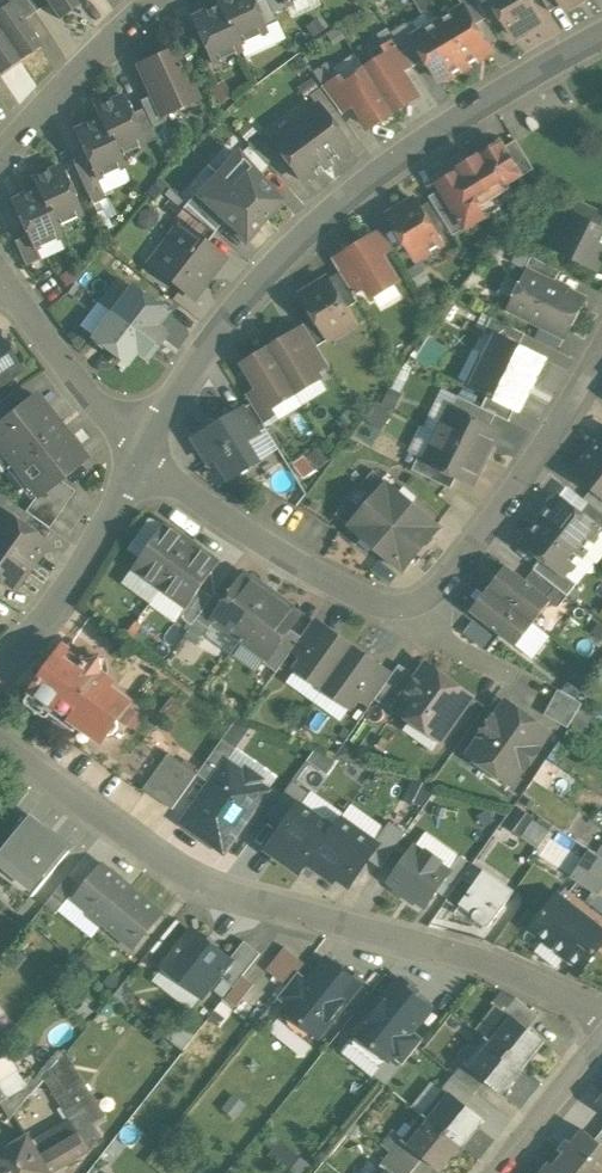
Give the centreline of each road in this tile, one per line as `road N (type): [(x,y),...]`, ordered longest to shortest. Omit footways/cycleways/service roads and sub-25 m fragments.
road 1 (residential): [(0,744),(210,890),(497,965),(601,1013)]
road 2 (residential): [(140,458),(284,558),(420,624),(601,356)]
road 3 (residential): [(140,458),(257,273),(310,218),(433,128),(601,31)]
road 4 (residential): [(0,661),(61,595),(140,458)]
road 5 (residential): [(1,279),(140,458)]
road 6 (residential): [(157,0),(50,99),(0,160)]
road 7 (residential): [(498,1172),(601,1043)]

